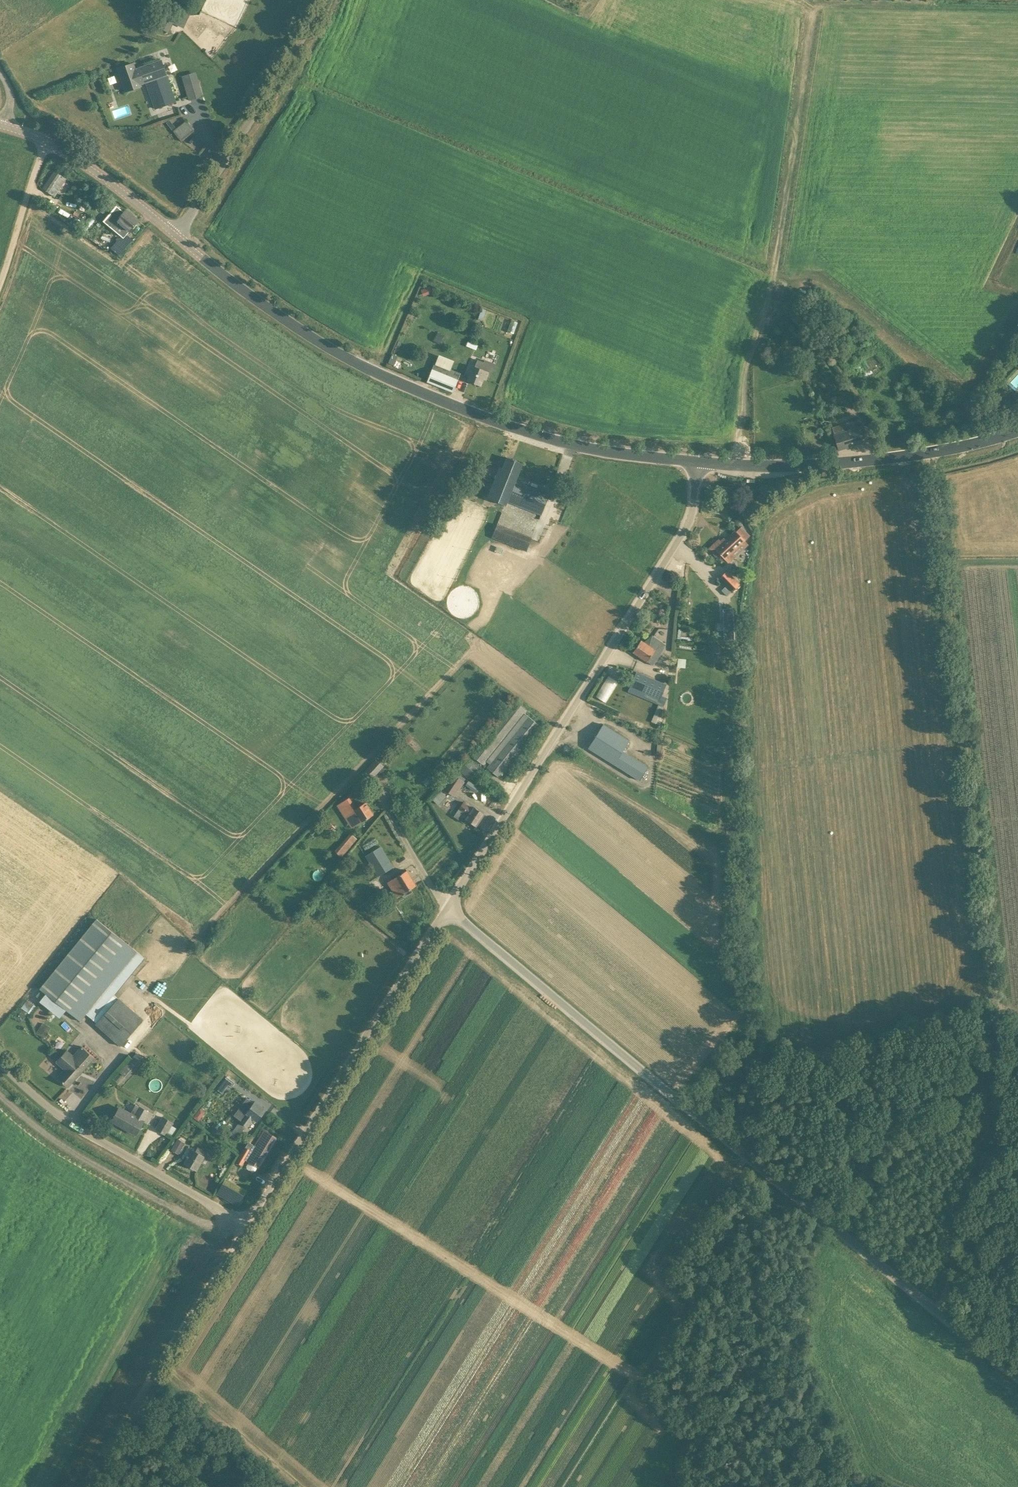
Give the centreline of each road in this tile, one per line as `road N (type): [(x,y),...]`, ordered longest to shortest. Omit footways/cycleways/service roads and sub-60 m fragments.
road 1 (track): [(932,452),(1000,1030),(999,1085),(942,1317)]
road 2 (unclassified): [(1017,1381),(448,907)]
road 3 (tertiary): [(697,462),(554,440),(397,383),(290,324),(176,236)]
road 4 (unclassified): [(448,907),(684,531),(697,462)]
road 5 (unclassified): [(244,1221),(448,907)]
road 6 (tertiary): [(697,462),(829,464),(1017,430)]
road 7 (track): [(85,1486),(243,1237),(244,1221)]
road 8 (unclassified): [(244,1221),(77,1127),(0,1065)]
road 9 (unclassified): [(176,236),(306,37),(320,0)]
road 10 (tertiary): [(176,236),(88,167),(5,126)]
road 11 (track): [(0,287),(44,141)]

